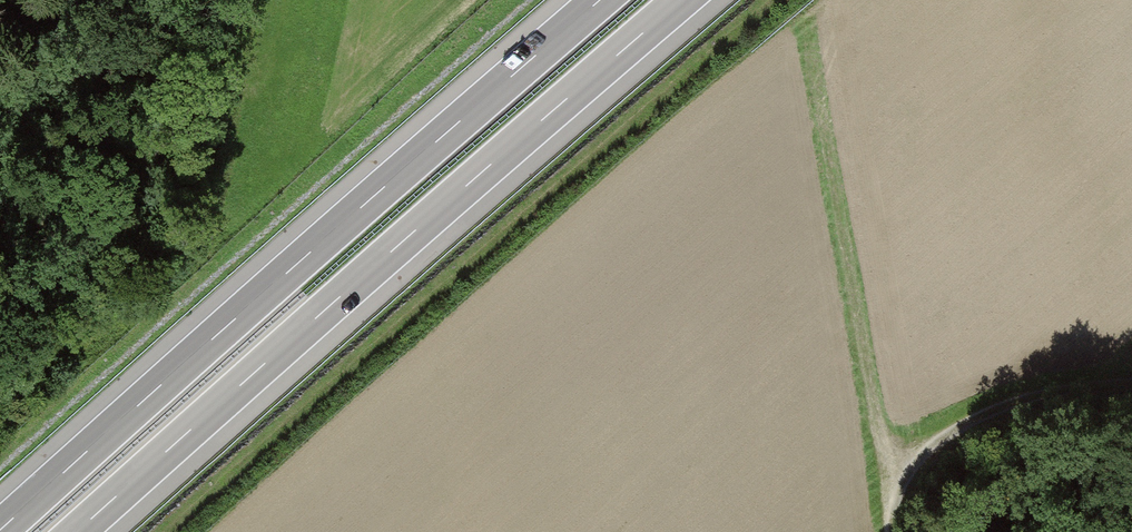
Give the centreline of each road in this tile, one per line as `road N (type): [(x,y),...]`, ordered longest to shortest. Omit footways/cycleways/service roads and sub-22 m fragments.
road 1 (motorway): [(77,531),(683,0)]
road 2 (motorway): [(601,0),(0,530)]
road 3 (track): [(890,531),(908,470),(946,433),(1069,384),(1131,374)]

